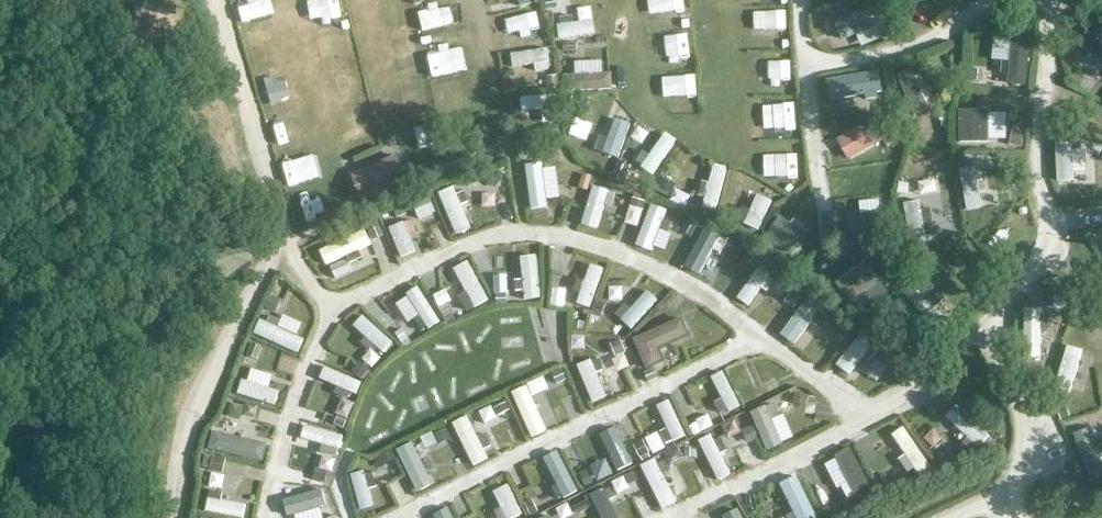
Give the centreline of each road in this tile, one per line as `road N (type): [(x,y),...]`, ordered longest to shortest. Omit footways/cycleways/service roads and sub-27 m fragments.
road 1 (track): [(0,412),(70,517)]

